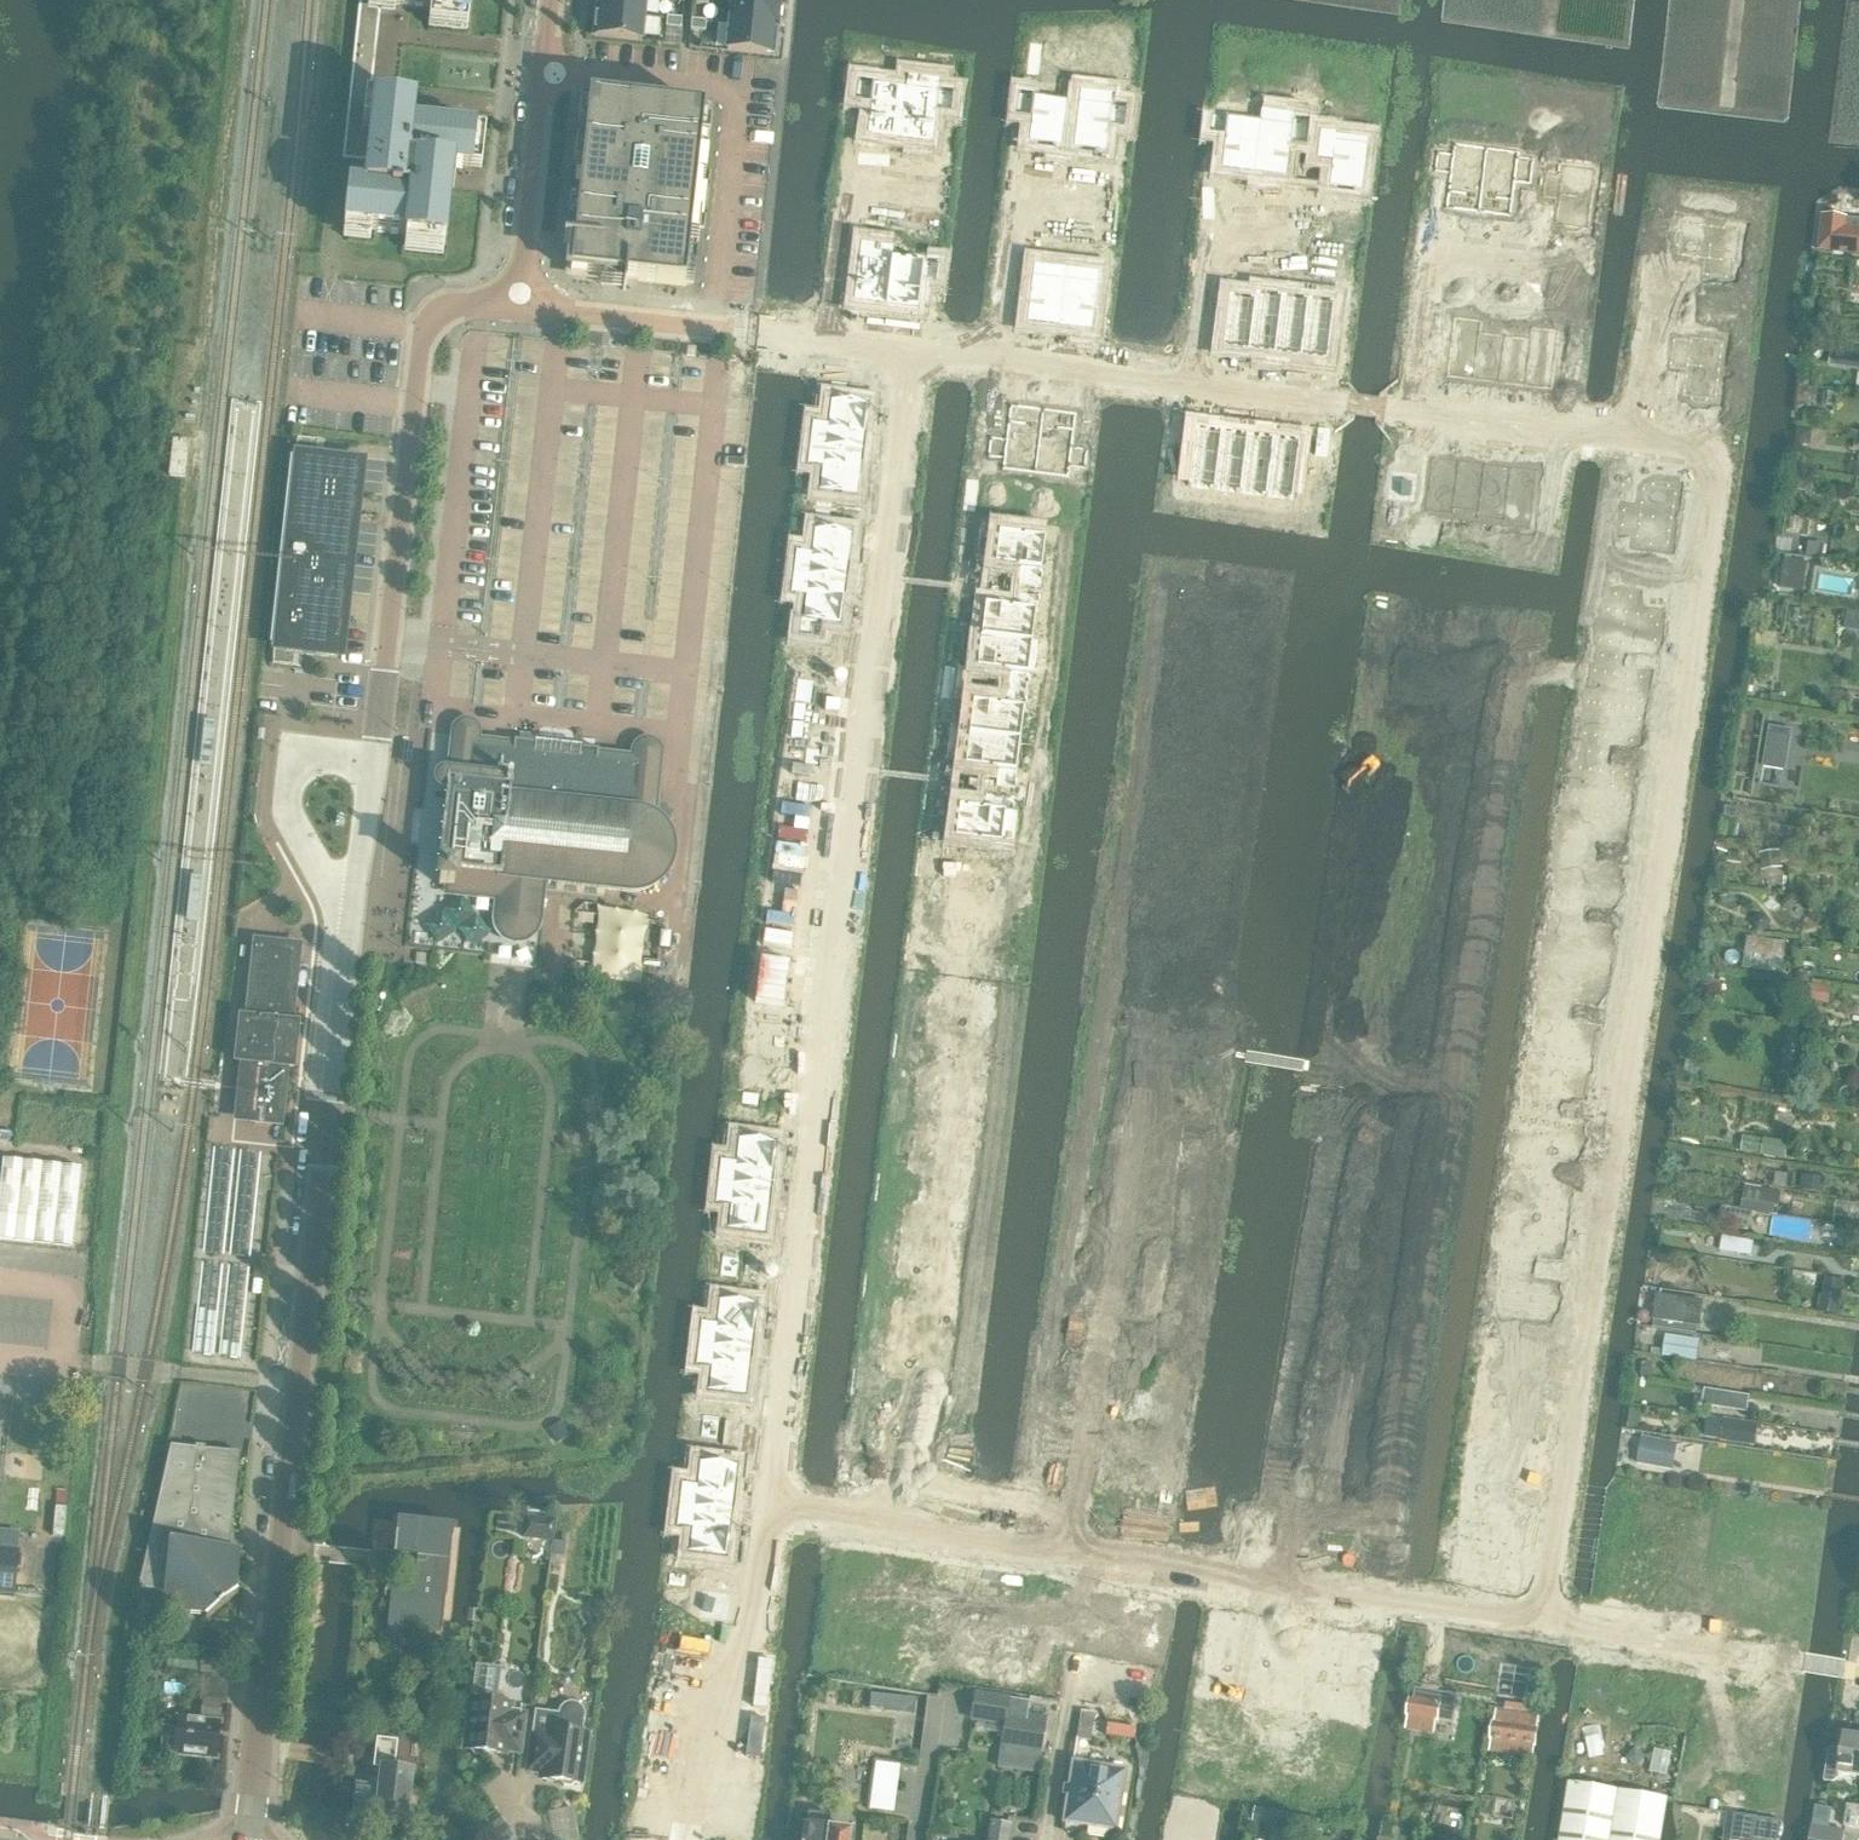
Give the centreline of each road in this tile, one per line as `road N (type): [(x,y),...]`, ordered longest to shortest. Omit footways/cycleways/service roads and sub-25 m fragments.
road 1 (tertiary): [(246,1839),(341,954),(377,742),(421,332),(452,305),(520,294)]
road 2 (residential): [(1705,448),(1534,1616)]
road 3 (residential): [(775,1514),(914,353)]
road 4 (residential): [(1534,1616),(775,1514)]
road 5 (residential): [(671,1801),(753,1641),(775,1514)]
road 6 (tertiary): [(520,294),(545,0)]
road 7 (residential): [(1705,448),(1413,411)]
road 8 (residential): [(1192,385),(1215,193),(1309,204)]
road 9 (residential): [(1531,246),(1432,234),(1413,411)]
road 10 (residential): [(998,363),(1022,177),(1111,190)]
road 11 (residential): [(945,172),(854,161),(830,343)]
road 12 (residential): [(520,294),(553,311),(755,335)]
road 13 (residential): [(1769,1658),(1534,1616)]
road 14 (residential): [(1413,411),(1192,385)]
road 15 (residential): [(1192,385),(998,363)]

